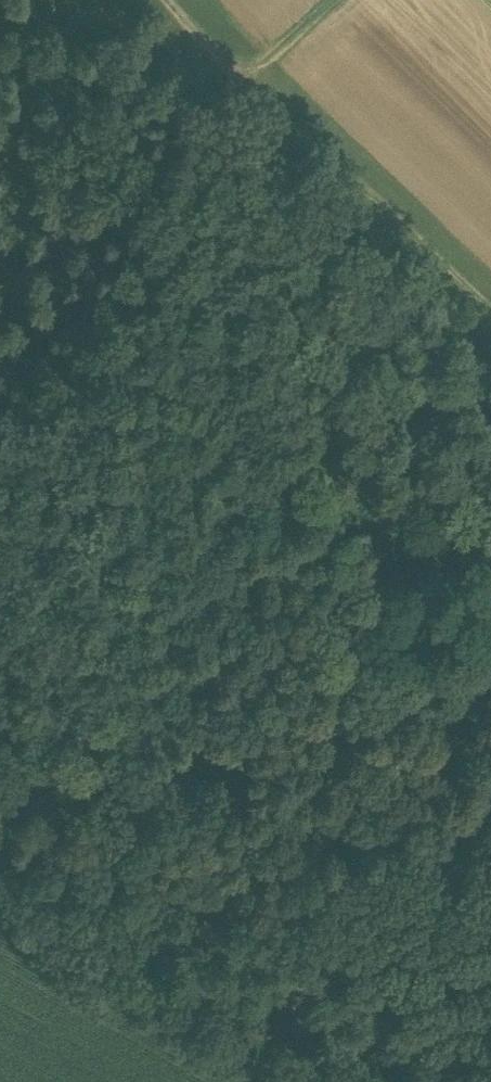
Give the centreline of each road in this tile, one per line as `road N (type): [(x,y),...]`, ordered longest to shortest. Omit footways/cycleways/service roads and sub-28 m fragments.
road 1 (track): [(288,1081),(131,991),(0,714)]
road 2 (track): [(180,0),(242,72),(490,308)]

